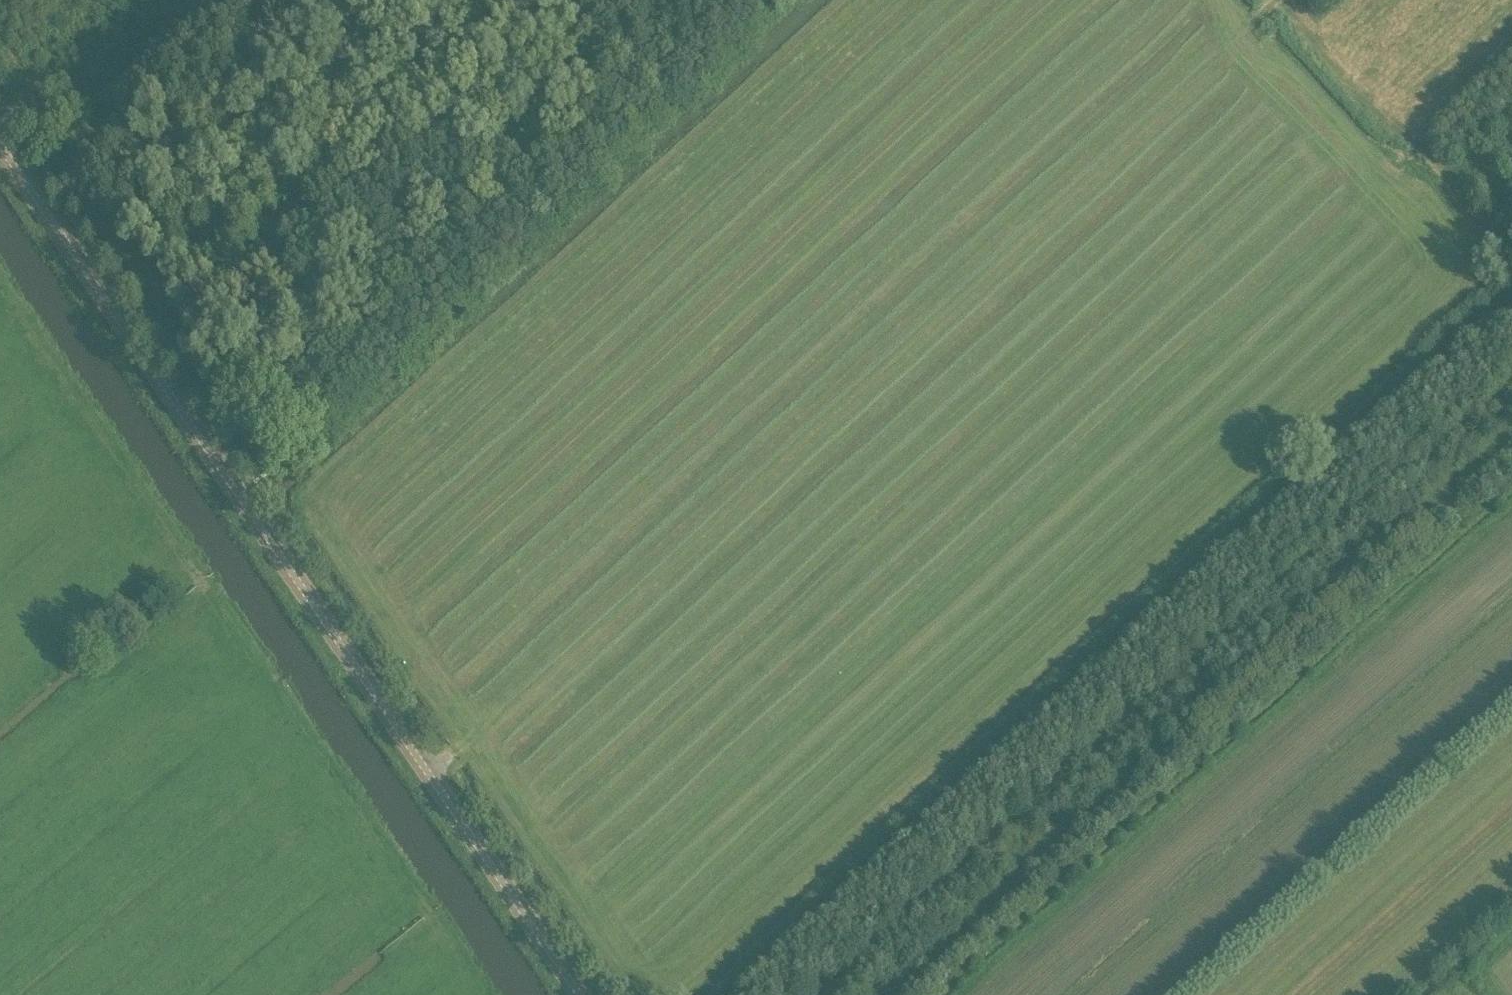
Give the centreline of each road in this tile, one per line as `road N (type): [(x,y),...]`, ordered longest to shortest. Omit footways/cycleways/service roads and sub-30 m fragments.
road 1 (track): [(1278,0),(426,772)]
road 2 (tertiary): [(578,994),(0,149)]

